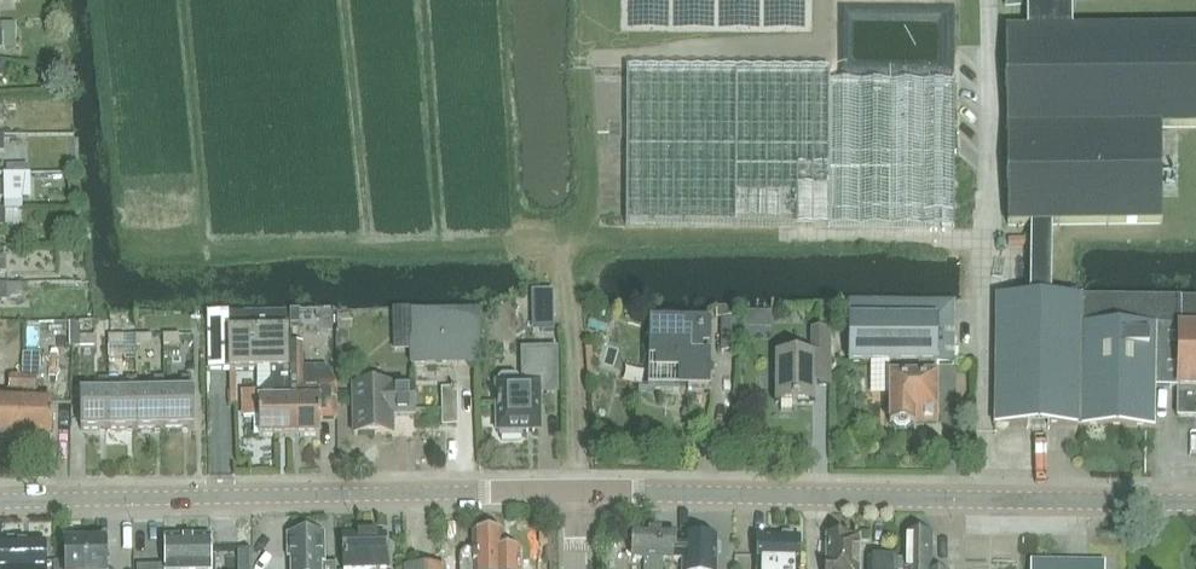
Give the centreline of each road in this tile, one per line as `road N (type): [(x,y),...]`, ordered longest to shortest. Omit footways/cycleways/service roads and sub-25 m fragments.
road 1 (unclassified): [(1195,504),(580,495)]
road 2 (unclassified): [(580,495),(0,506)]

